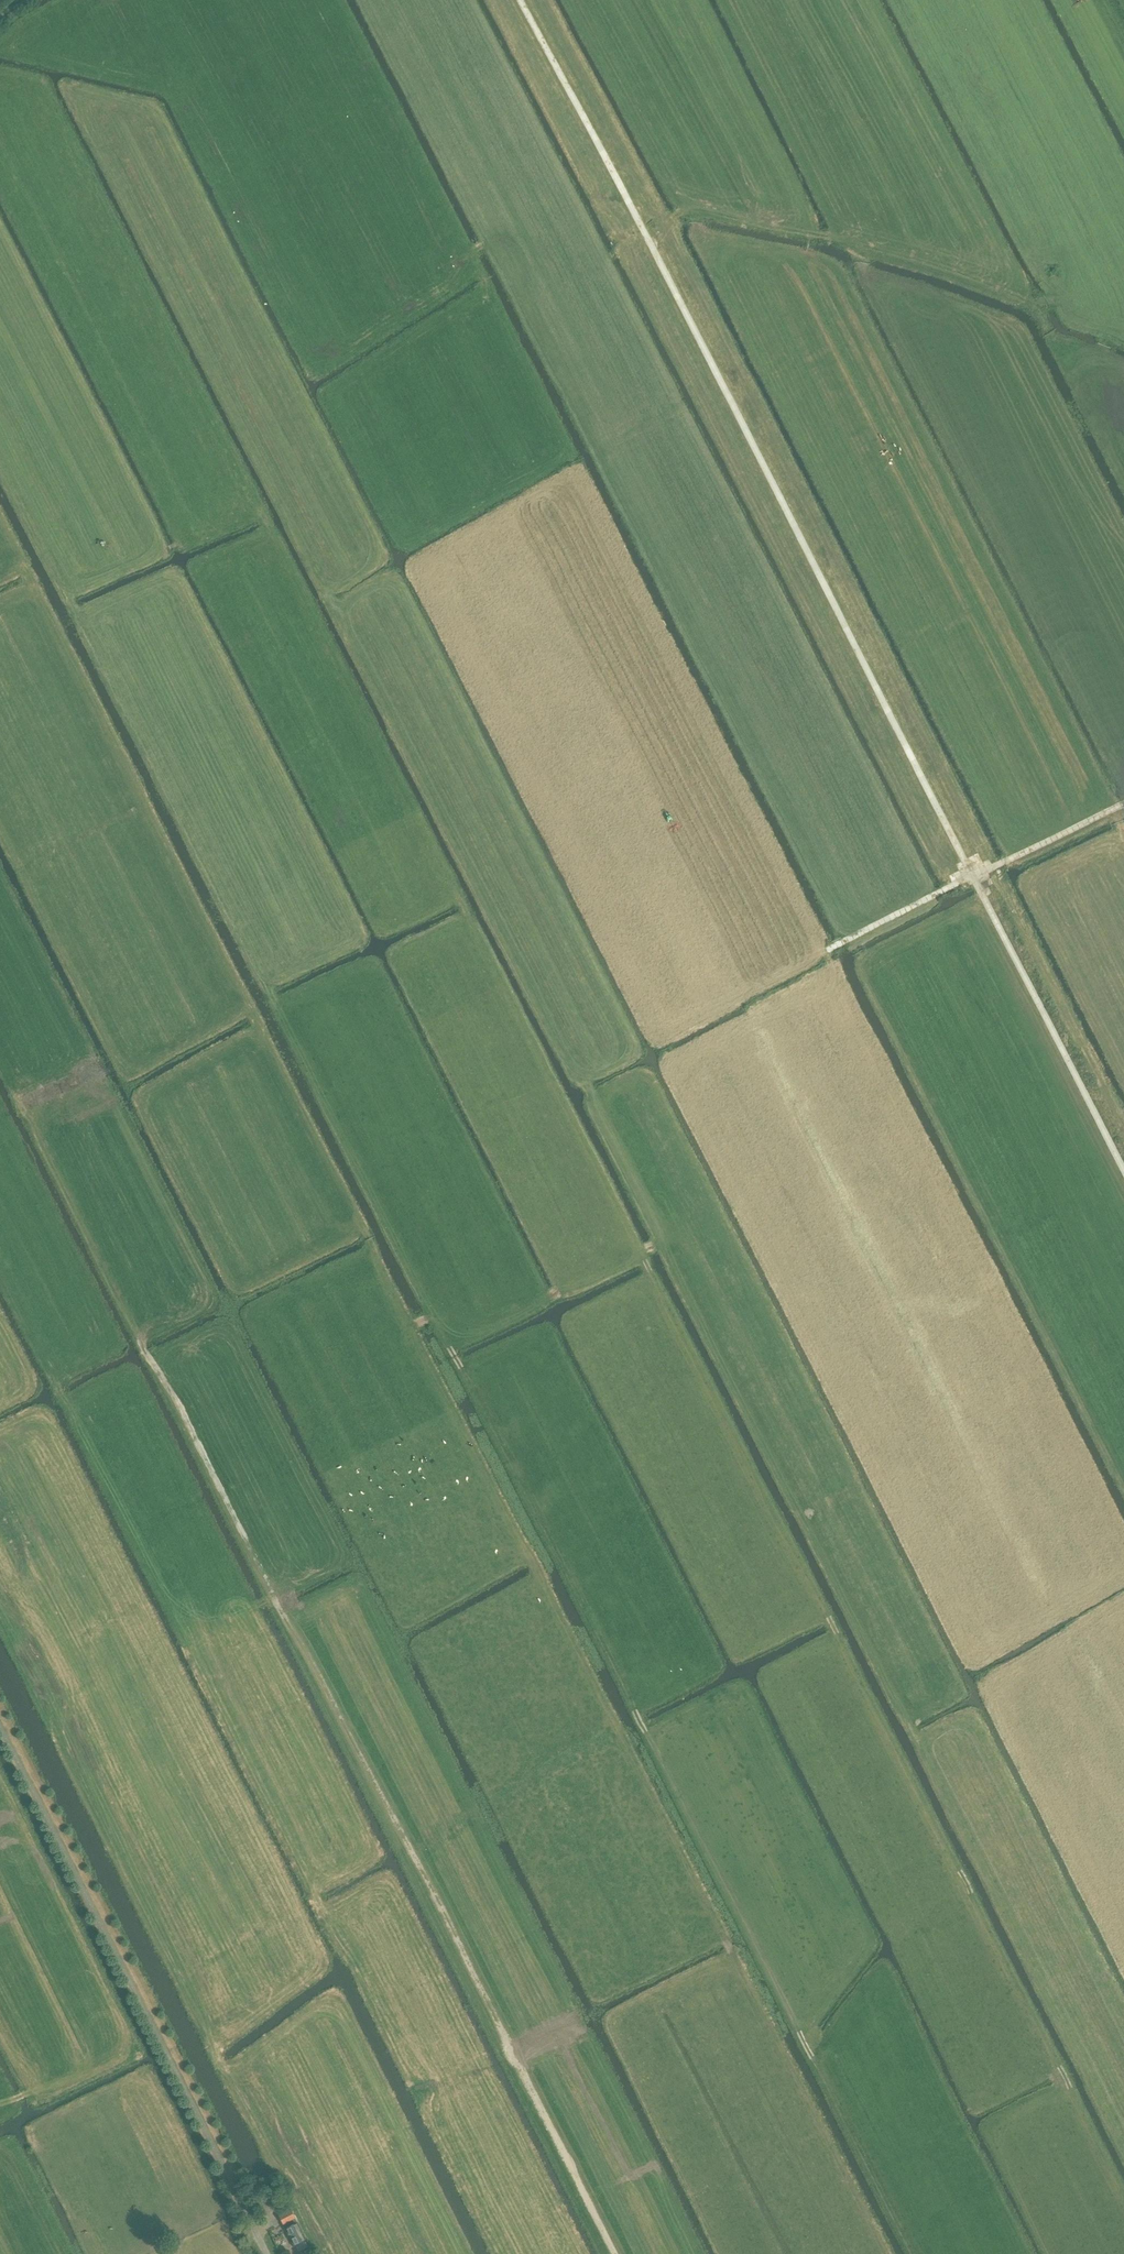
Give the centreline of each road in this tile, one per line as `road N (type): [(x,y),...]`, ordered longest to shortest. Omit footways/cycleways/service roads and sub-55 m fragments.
road 1 (track): [(980,844),(1123,1135)]

